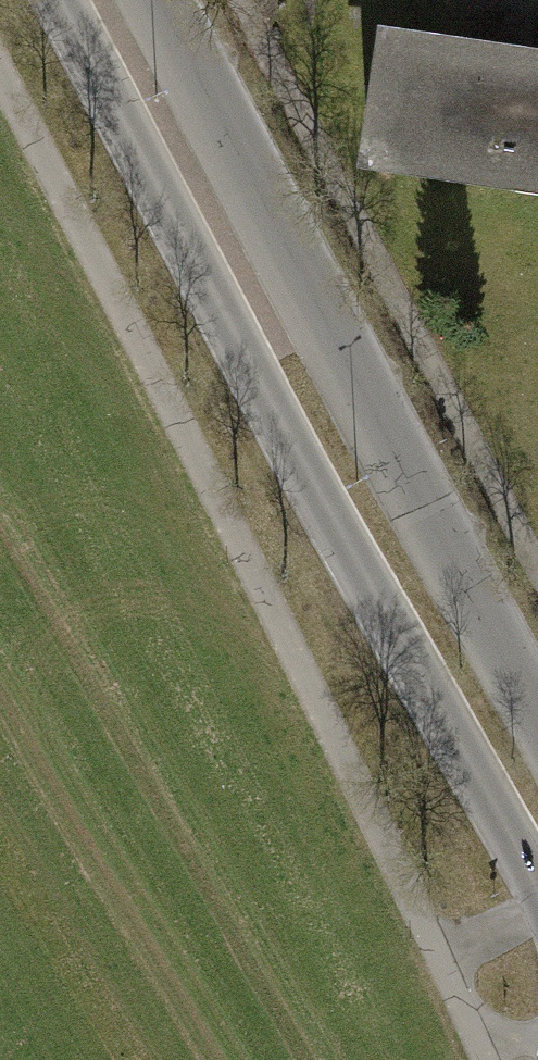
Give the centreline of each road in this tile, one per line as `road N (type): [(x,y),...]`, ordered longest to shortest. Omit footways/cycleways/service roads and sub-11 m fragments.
road 1 (secondary): [(65,0),(537,889)]
road 2 (secondary): [(537,719),(154,0)]

